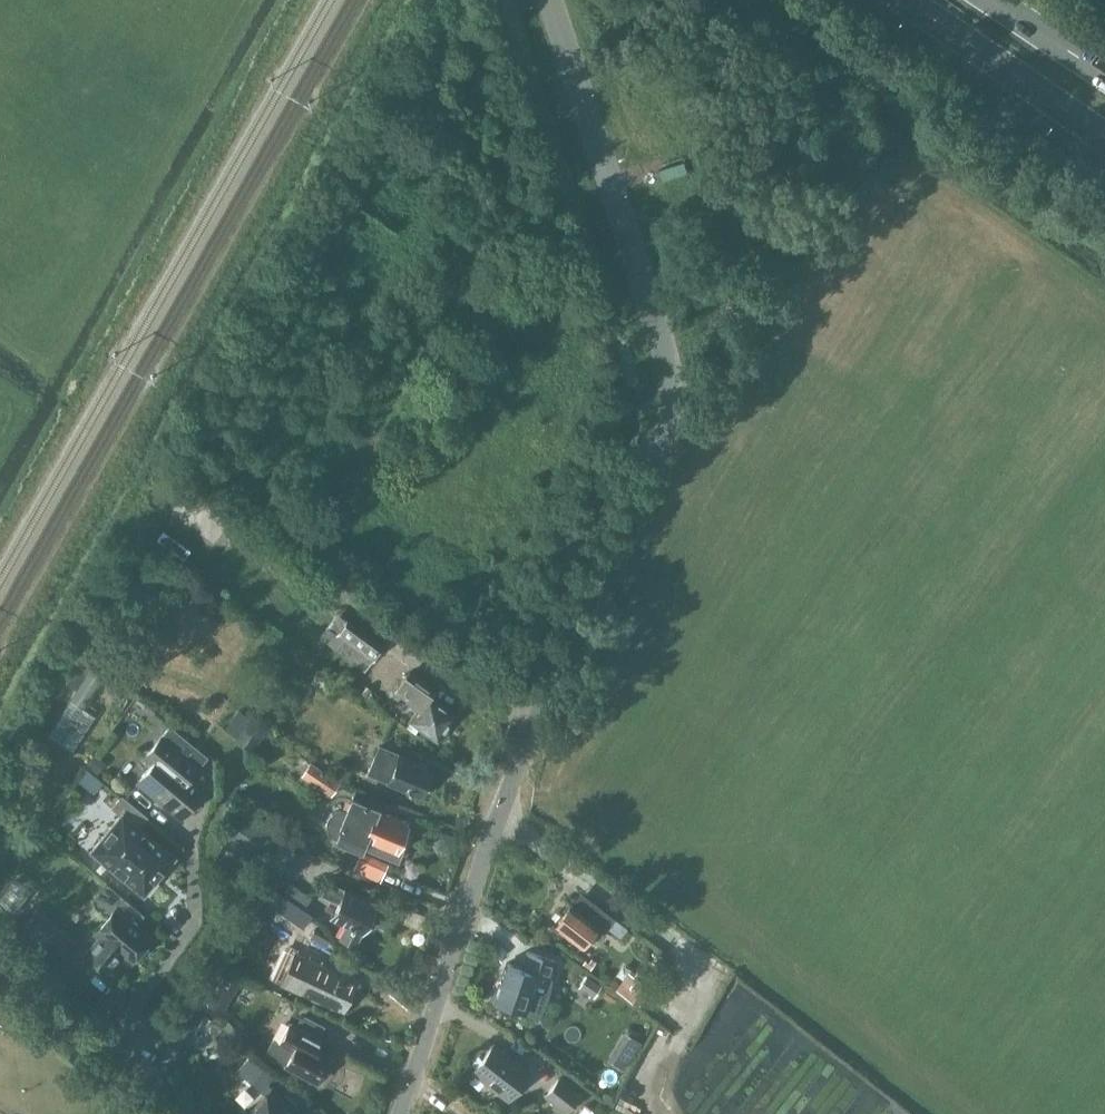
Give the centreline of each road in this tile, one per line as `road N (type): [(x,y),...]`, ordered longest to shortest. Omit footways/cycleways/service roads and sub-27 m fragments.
road 1 (unclassified): [(402,1113),(526,738),(665,431),(671,401),(669,371),(555,0)]
road 2 (trunk): [(906,0),(1104,137)]
road 3 (unclassified): [(109,1055),(193,925)]
road 4 (unclassified): [(109,1055),(0,963)]
road 5 (trunk): [(1104,74),(995,0)]

